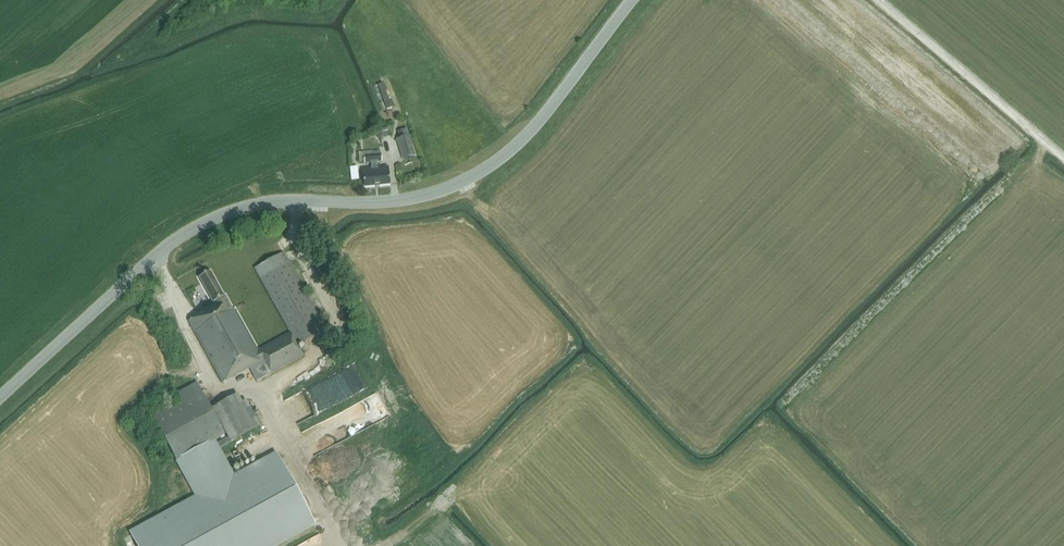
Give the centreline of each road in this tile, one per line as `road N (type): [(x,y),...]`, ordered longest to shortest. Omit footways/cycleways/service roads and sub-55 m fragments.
road 1 (tertiary): [(0,403),(178,245),(222,221),(268,206),(404,205),(483,179),(522,149),(634,0)]
road 2 (unclassified): [(1063,158),(876,0)]

